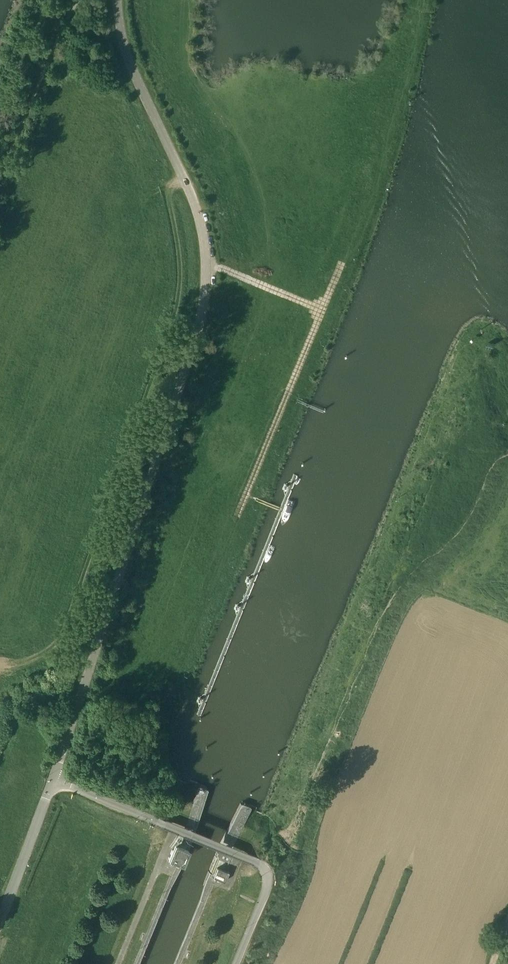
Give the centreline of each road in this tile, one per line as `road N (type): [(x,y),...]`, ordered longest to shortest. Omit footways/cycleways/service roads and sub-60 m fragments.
road 1 (residential): [(59,779),(197,344),(207,271),(199,214),(129,57),(118,0)]
road 2 (unclassified): [(235,963),(268,884),(260,864),(59,779)]
road 3 (track): [(0,182),(83,0)]
road 4 (unclassified): [(59,779),(0,928)]

